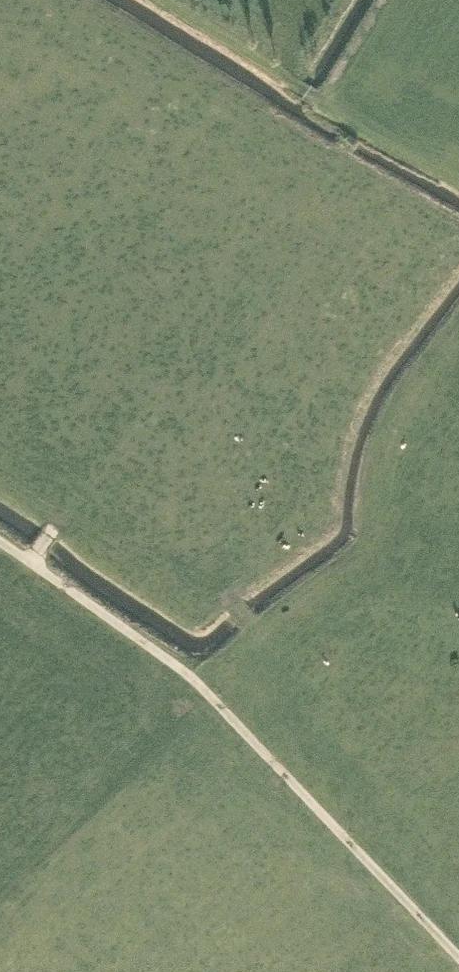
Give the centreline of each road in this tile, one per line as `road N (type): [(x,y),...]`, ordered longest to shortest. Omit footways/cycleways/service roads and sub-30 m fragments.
road 1 (track): [(458,956),(185,669),(0,541)]

